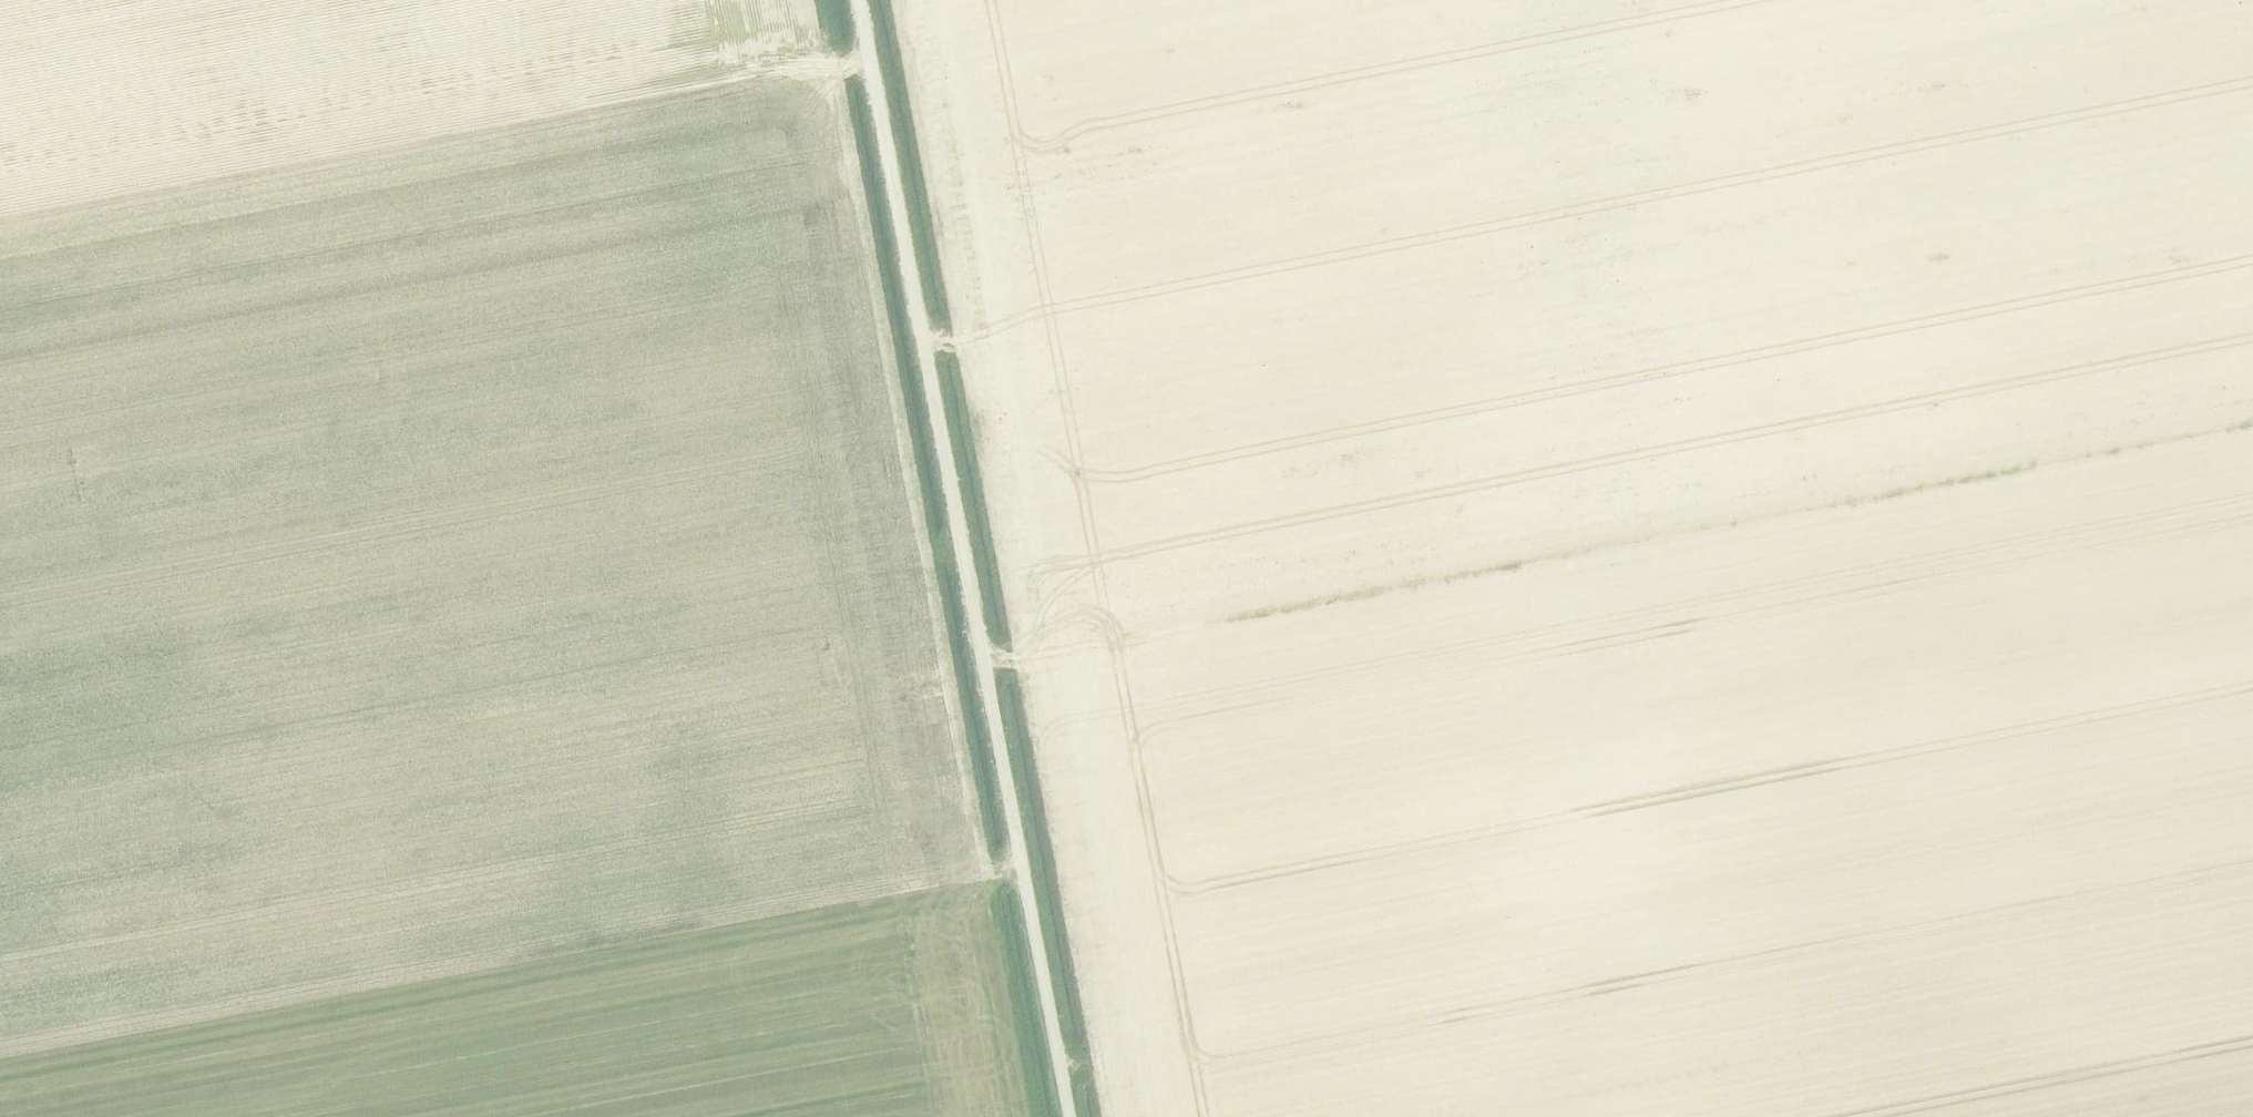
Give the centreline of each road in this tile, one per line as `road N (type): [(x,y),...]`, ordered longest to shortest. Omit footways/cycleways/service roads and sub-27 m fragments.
road 1 (unclassified): [(1068,1116),(859,0)]

